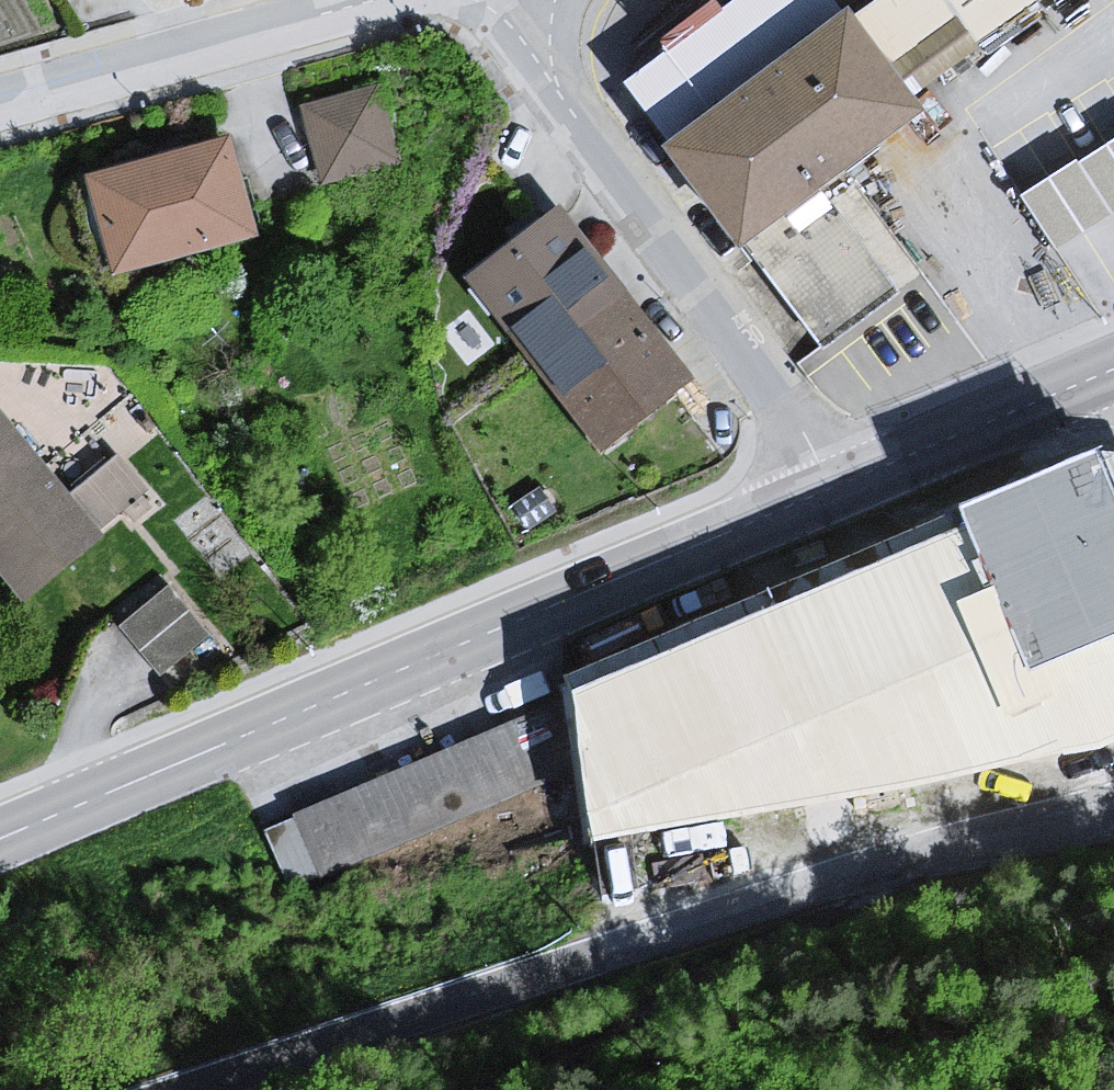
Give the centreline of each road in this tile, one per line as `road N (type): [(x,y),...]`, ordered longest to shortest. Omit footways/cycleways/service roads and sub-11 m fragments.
road 1 (unclassified): [(1113,810),(881,861),(191,1089)]
road 2 (tertiary): [(0,837),(831,489)]
road 3 (residential): [(831,489),(792,414),(494,0)]
road 4 (residential): [(0,107),(384,0)]
road 5 (tertiary): [(831,489),(1113,368)]

